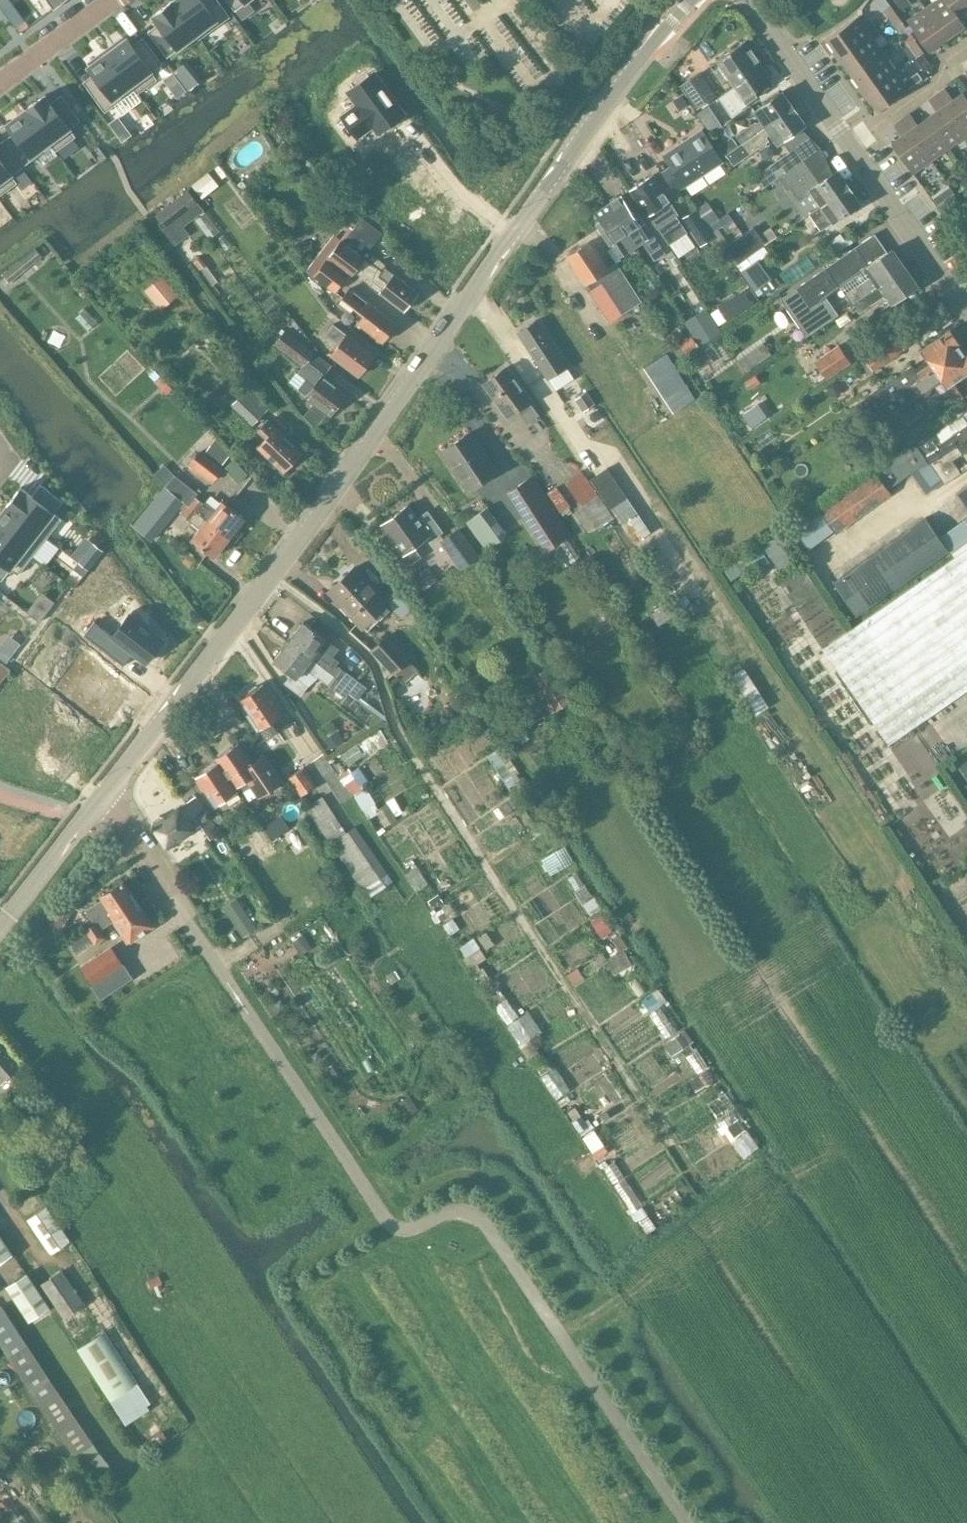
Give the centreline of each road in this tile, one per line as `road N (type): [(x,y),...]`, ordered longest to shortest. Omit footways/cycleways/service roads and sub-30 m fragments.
road 1 (tertiary): [(107,793),(343,482),(585,131),(692,0)]
road 2 (residential): [(966,311),(851,144)]
road 3 (residential): [(851,144),(752,0)]
road 4 (tertiary): [(0,924),(107,793)]
road 5 (residential): [(196,933),(107,793)]
road 6 (residential): [(851,144),(944,77),(944,59),(966,43)]
road 7 (residential): [(113,0),(0,84)]

